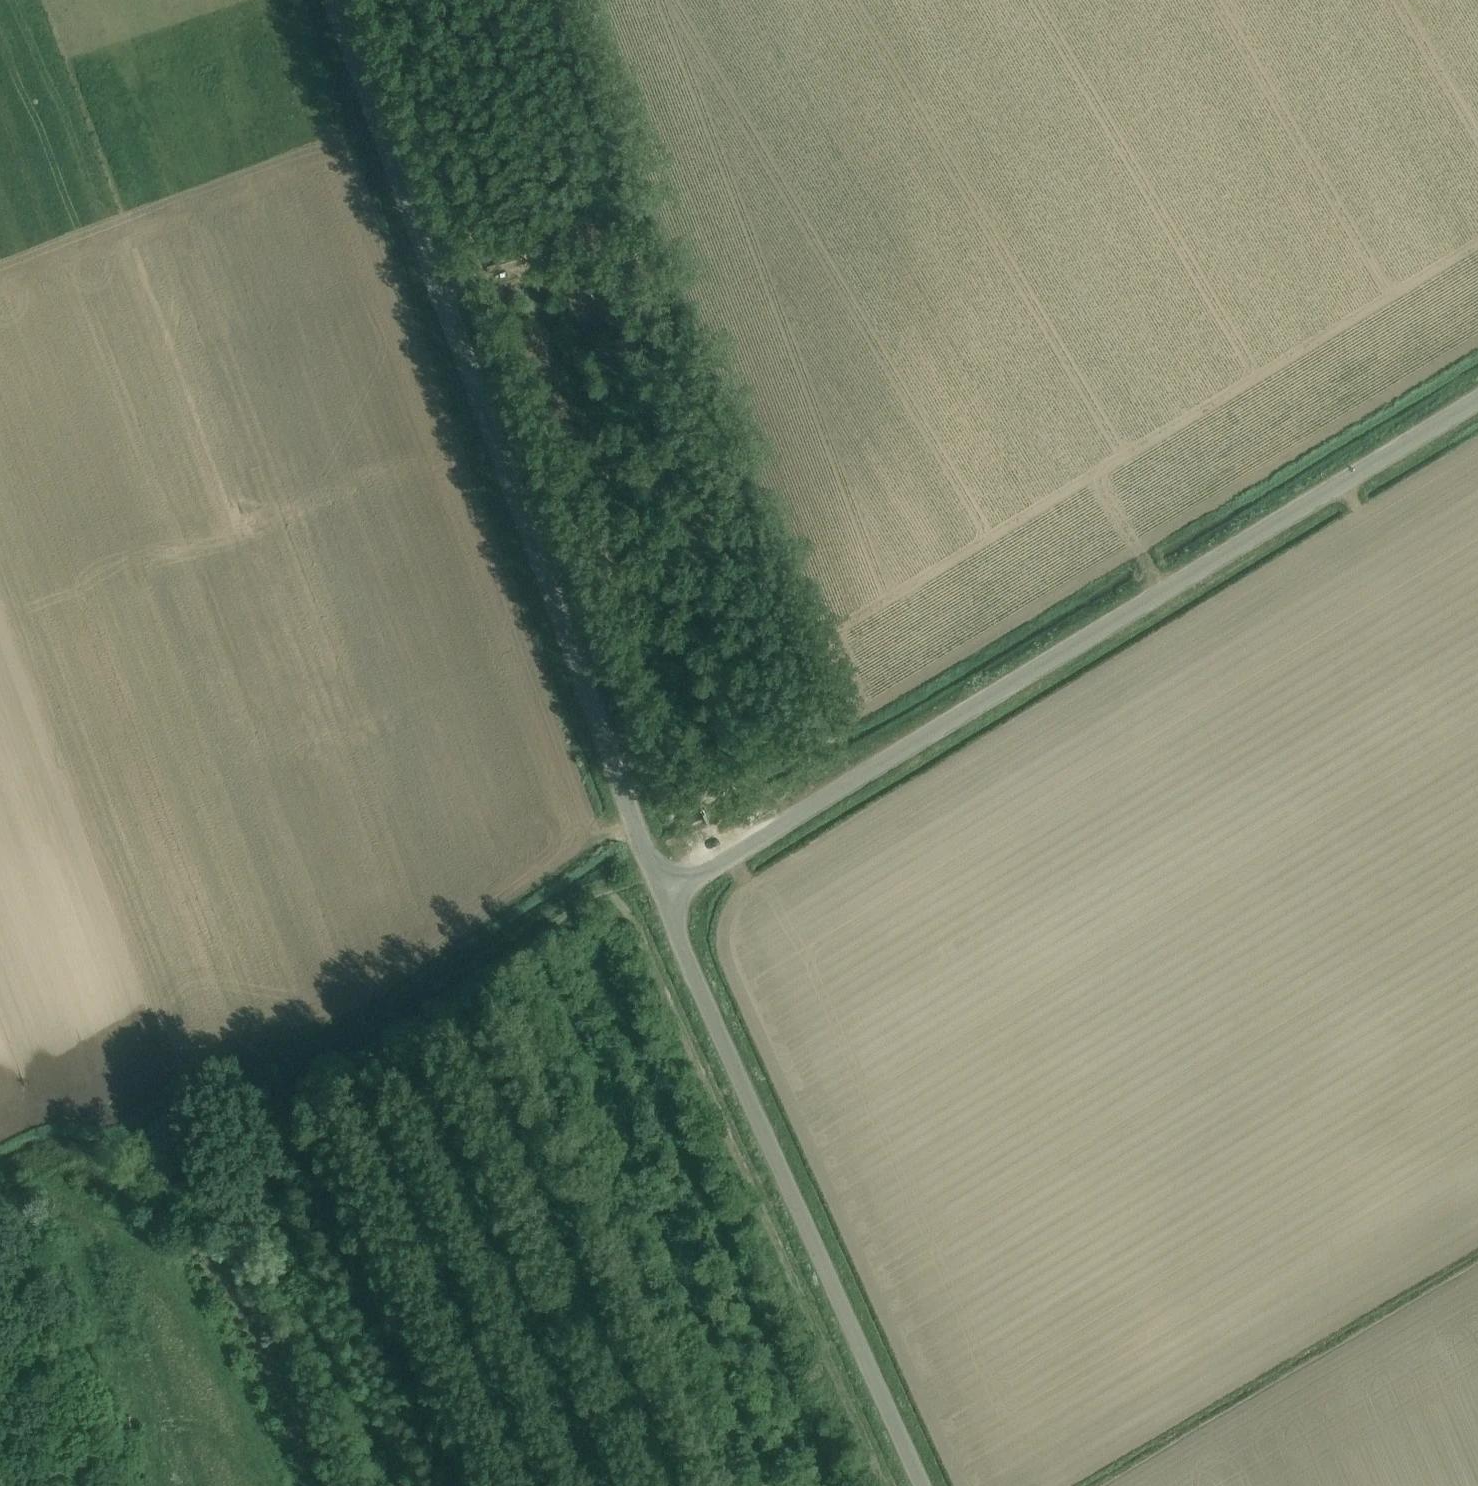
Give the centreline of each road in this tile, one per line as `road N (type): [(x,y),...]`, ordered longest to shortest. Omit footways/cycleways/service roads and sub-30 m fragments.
road 1 (unclassified): [(667,895),(330,0)]
road 2 (unclassified): [(667,895),(1477,401)]
road 3 (unclassified): [(924,1485),(667,895)]

